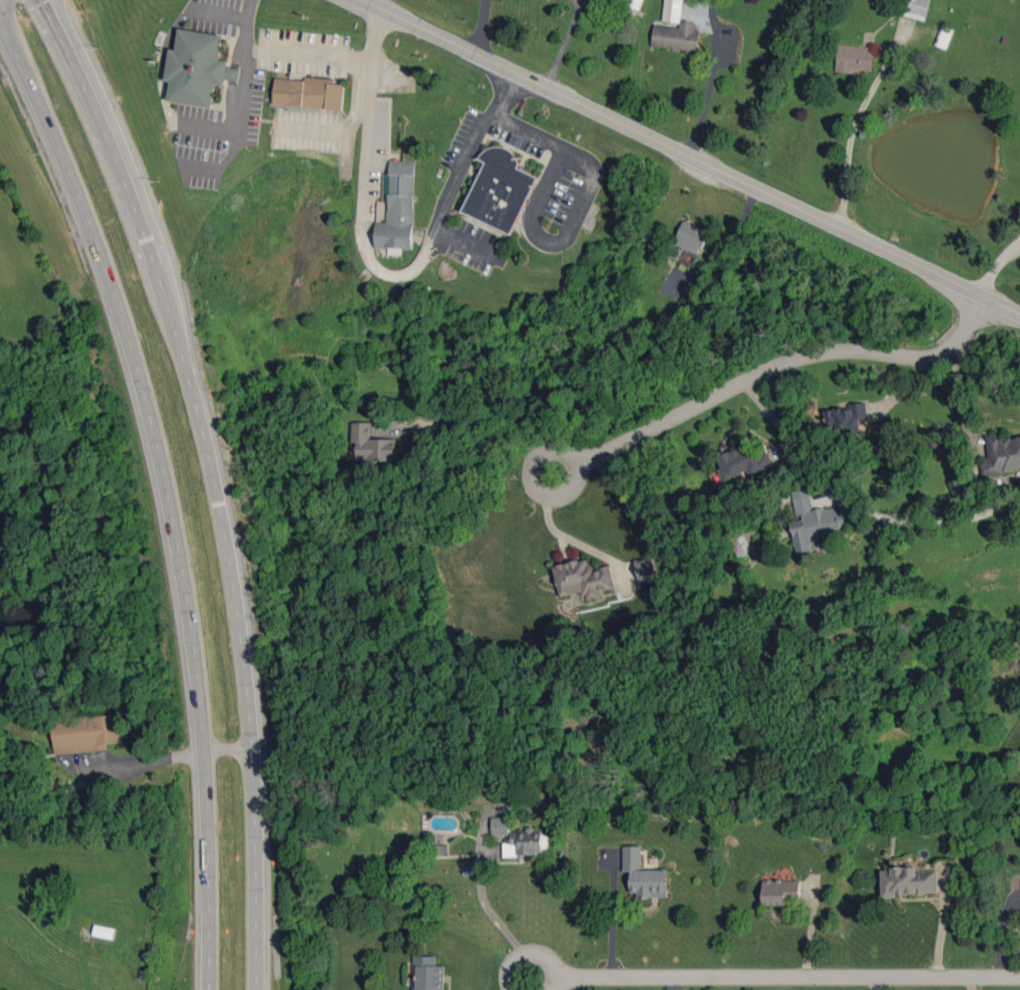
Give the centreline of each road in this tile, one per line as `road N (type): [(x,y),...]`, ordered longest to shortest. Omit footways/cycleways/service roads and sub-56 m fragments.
road 1 (primary): [(260,989),(255,744),(234,564),(151,255),(41,0)]
road 2 (primary): [(0,22),(55,135),(118,300),(176,522),(203,715),(210,989)]
road 3 (secondary): [(1019,317),(360,0)]
road 4 (residential): [(987,300),(960,340),(932,358),(805,357),(577,468)]
road 5 (residential): [(1019,976),(570,973)]
road 6 (residential): [(577,479),(573,458),(554,448),(530,467),(534,487),(552,497),(577,479)]

